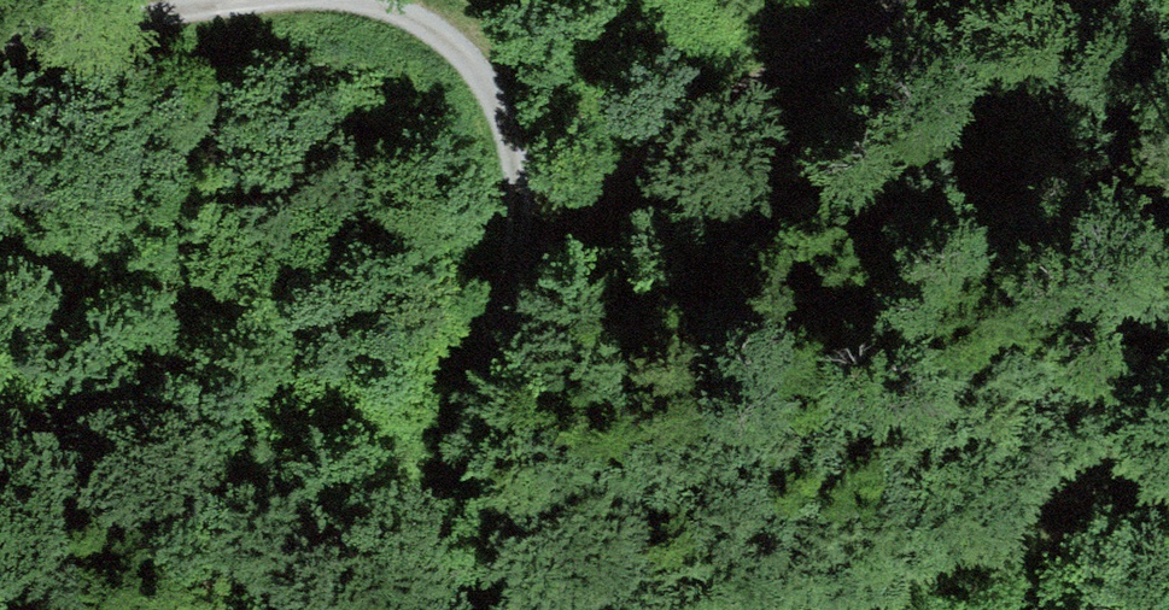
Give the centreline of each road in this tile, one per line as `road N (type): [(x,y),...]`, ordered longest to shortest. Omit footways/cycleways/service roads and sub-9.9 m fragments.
road 1 (track): [(894,0),(655,160),(526,258),(440,609)]
road 2 (track): [(0,58),(366,10),(447,53),(503,132),(526,258)]
road 3 (track): [(832,609),(1168,485)]

